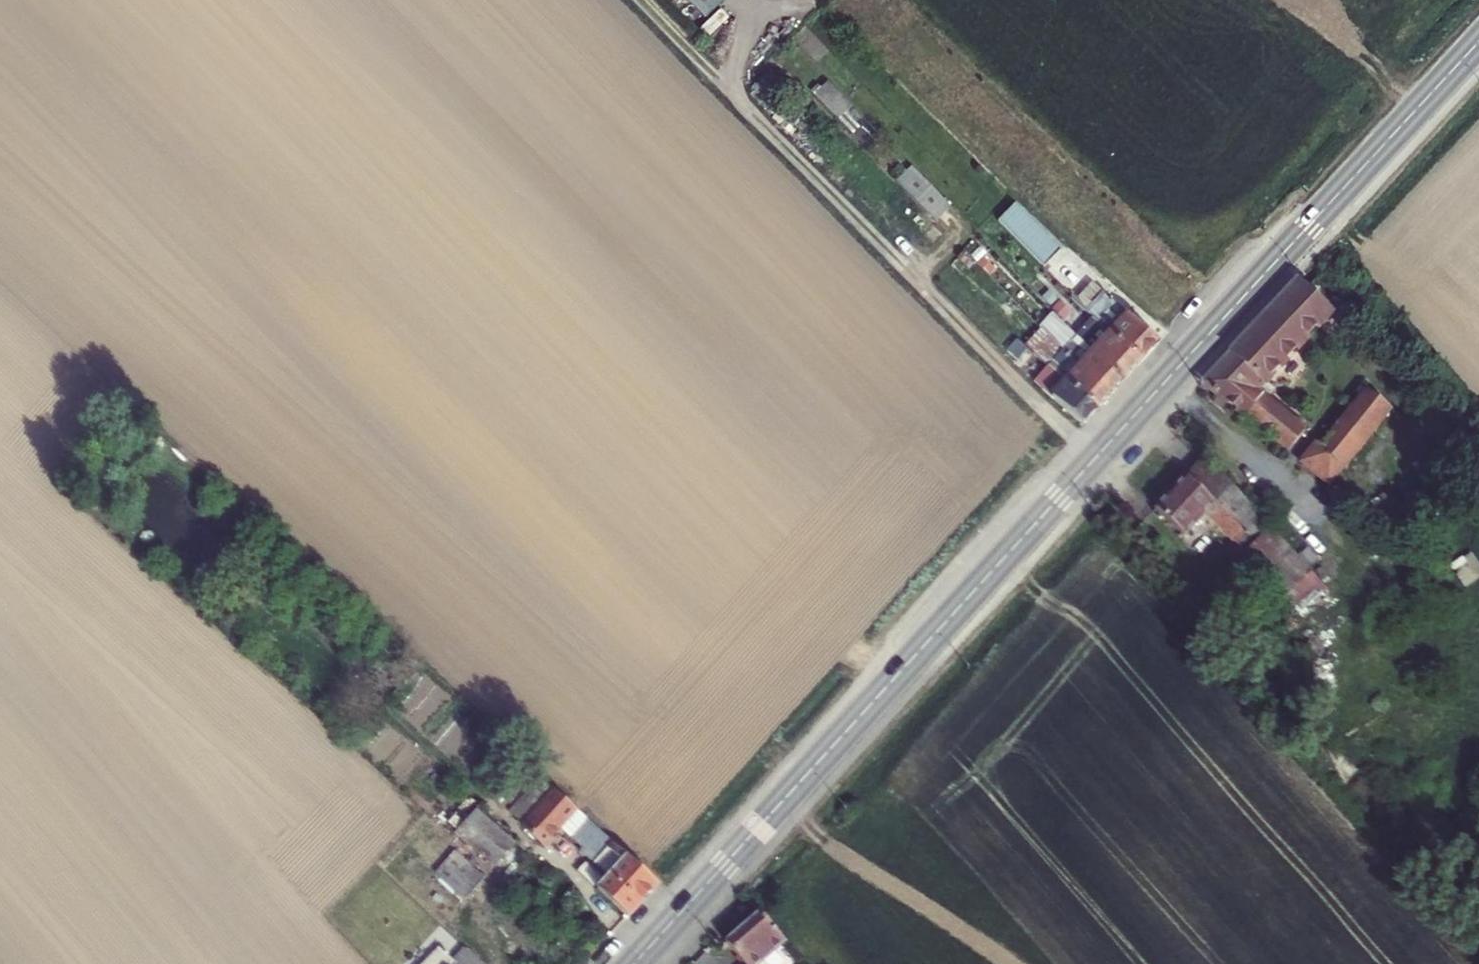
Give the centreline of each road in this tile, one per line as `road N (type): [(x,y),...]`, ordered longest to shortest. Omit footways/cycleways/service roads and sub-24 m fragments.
road 1 (tertiary): [(1478,39),(633,963)]

